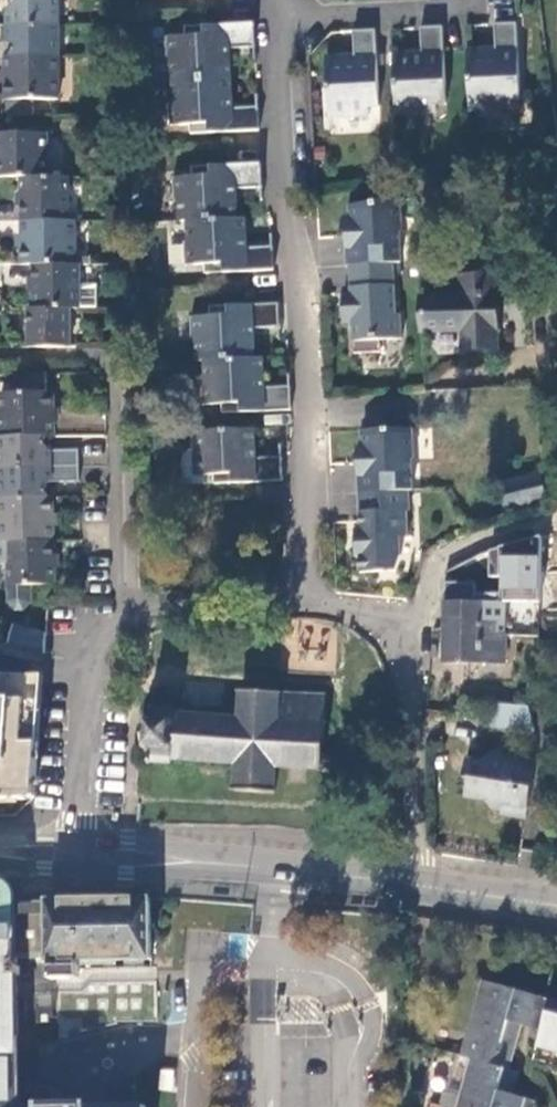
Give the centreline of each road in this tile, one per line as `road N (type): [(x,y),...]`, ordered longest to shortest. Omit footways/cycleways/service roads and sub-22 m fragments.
road 1 (residential): [(307,603),(312,415),(304,271),(283,193),(277,19)]
road 2 (residential): [(414,883),(413,651),(386,622),(307,603)]
road 3 (tertiary): [(414,883),(85,854)]
road 4 (residential): [(85,854),(95,655),(108,629),(128,618)]
road 5 (residential): [(128,618),(121,382)]
road 6 (residential): [(277,19),(461,9),(460,0)]
road 7 (residential): [(307,603),(195,600),(128,618)]
road 8 (tertiary): [(556,904),(414,883)]

